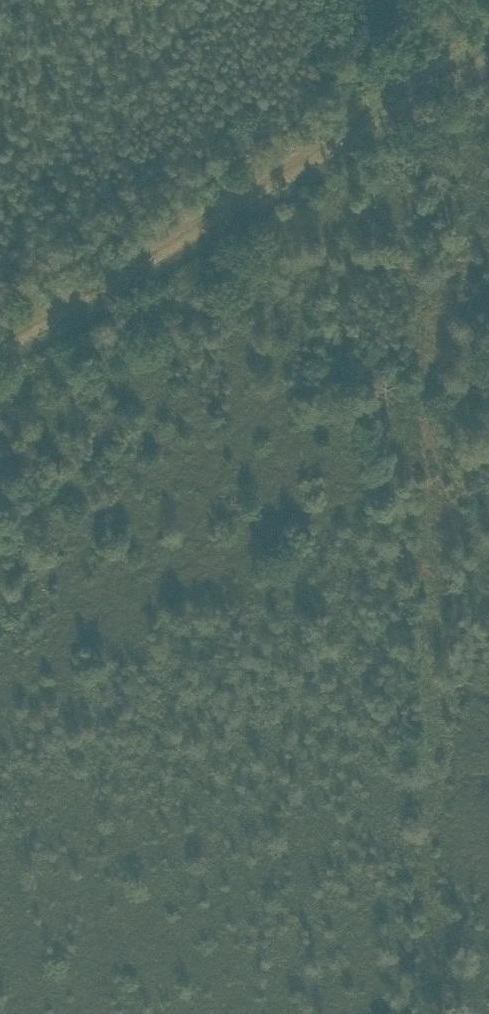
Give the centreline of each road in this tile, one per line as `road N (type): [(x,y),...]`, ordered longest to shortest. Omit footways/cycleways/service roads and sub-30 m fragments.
road 1 (track): [(342,0),(386,109),(0,349)]

